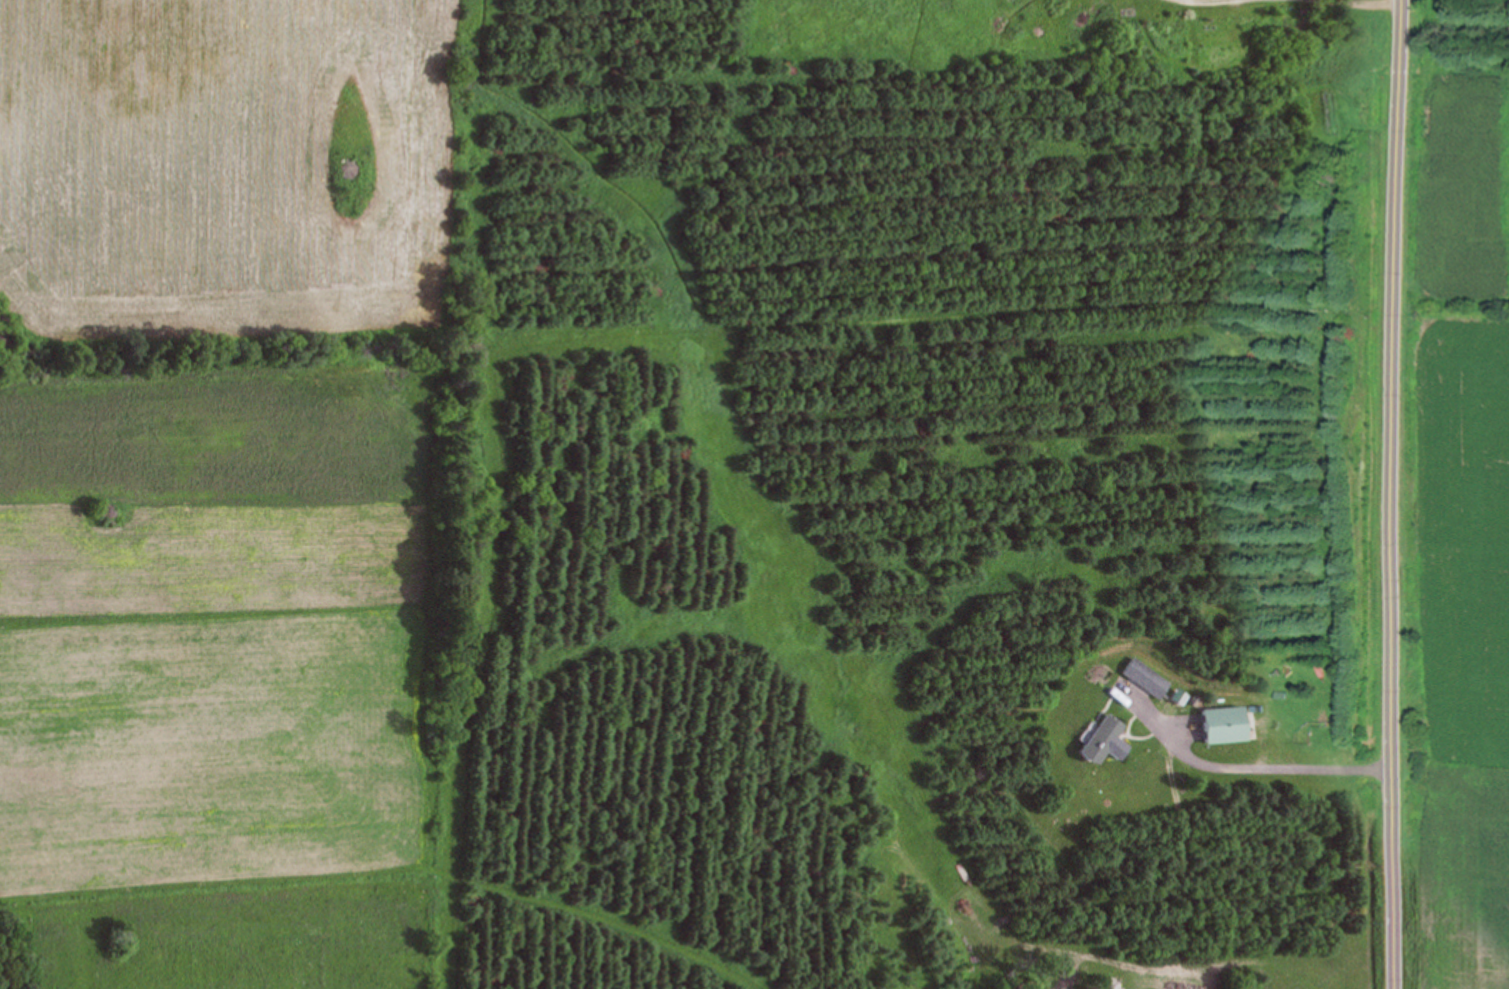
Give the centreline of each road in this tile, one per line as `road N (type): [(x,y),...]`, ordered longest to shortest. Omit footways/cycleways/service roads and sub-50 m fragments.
road 1 (residential): [(1389,988),(1383,673),(1429,0)]

